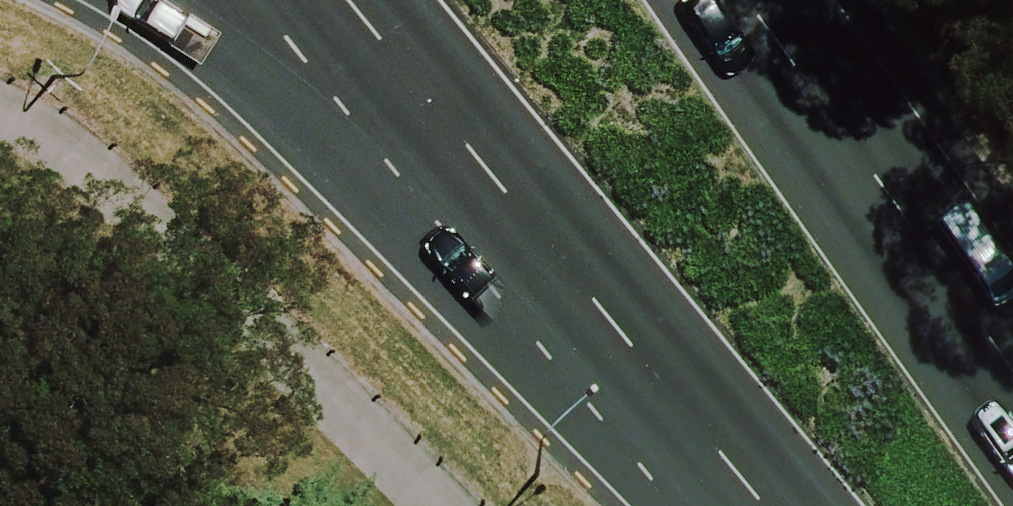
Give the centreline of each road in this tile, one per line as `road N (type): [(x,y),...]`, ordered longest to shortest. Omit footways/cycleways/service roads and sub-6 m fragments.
road 1 (trunk): [(626,337),(353,124),(172,0)]
road 2 (trunk): [(738,0),(1012,387)]
road 3 (trunk): [(626,337),(347,0)]
road 4 (trunk): [(770,505),(626,337)]

